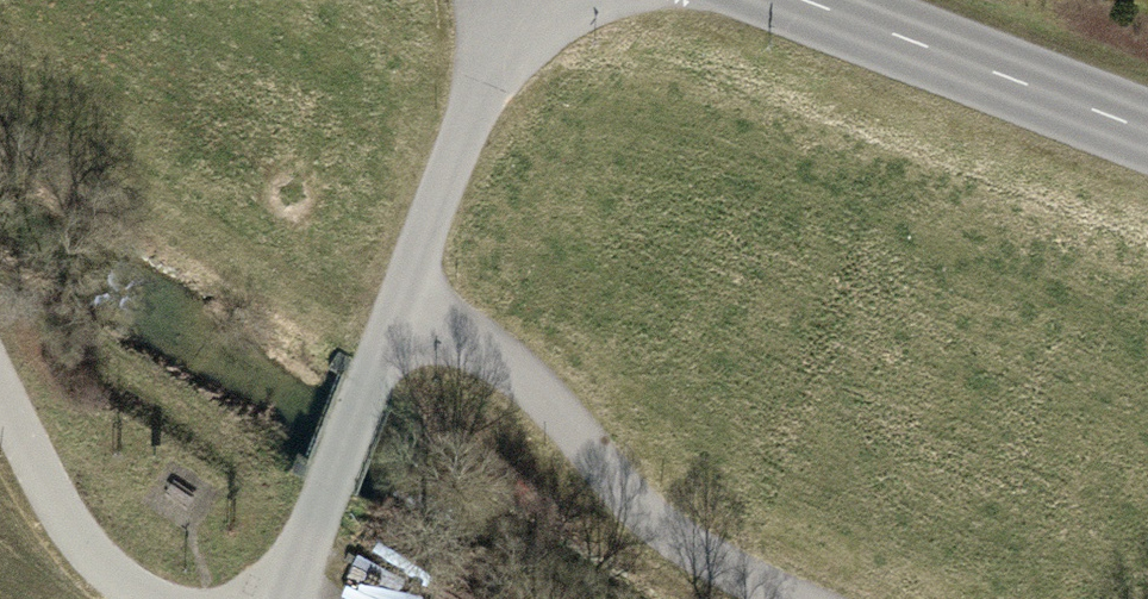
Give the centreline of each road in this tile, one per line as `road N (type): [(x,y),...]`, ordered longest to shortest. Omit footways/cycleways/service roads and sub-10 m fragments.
road 1 (track): [(287,598),(405,288),(708,565),(792,598)]
road 2 (secondary): [(784,0),(1147,138)]
road 3 (track): [(405,288),(509,0)]
road 4 (track): [(0,409),(101,573),(153,598)]

